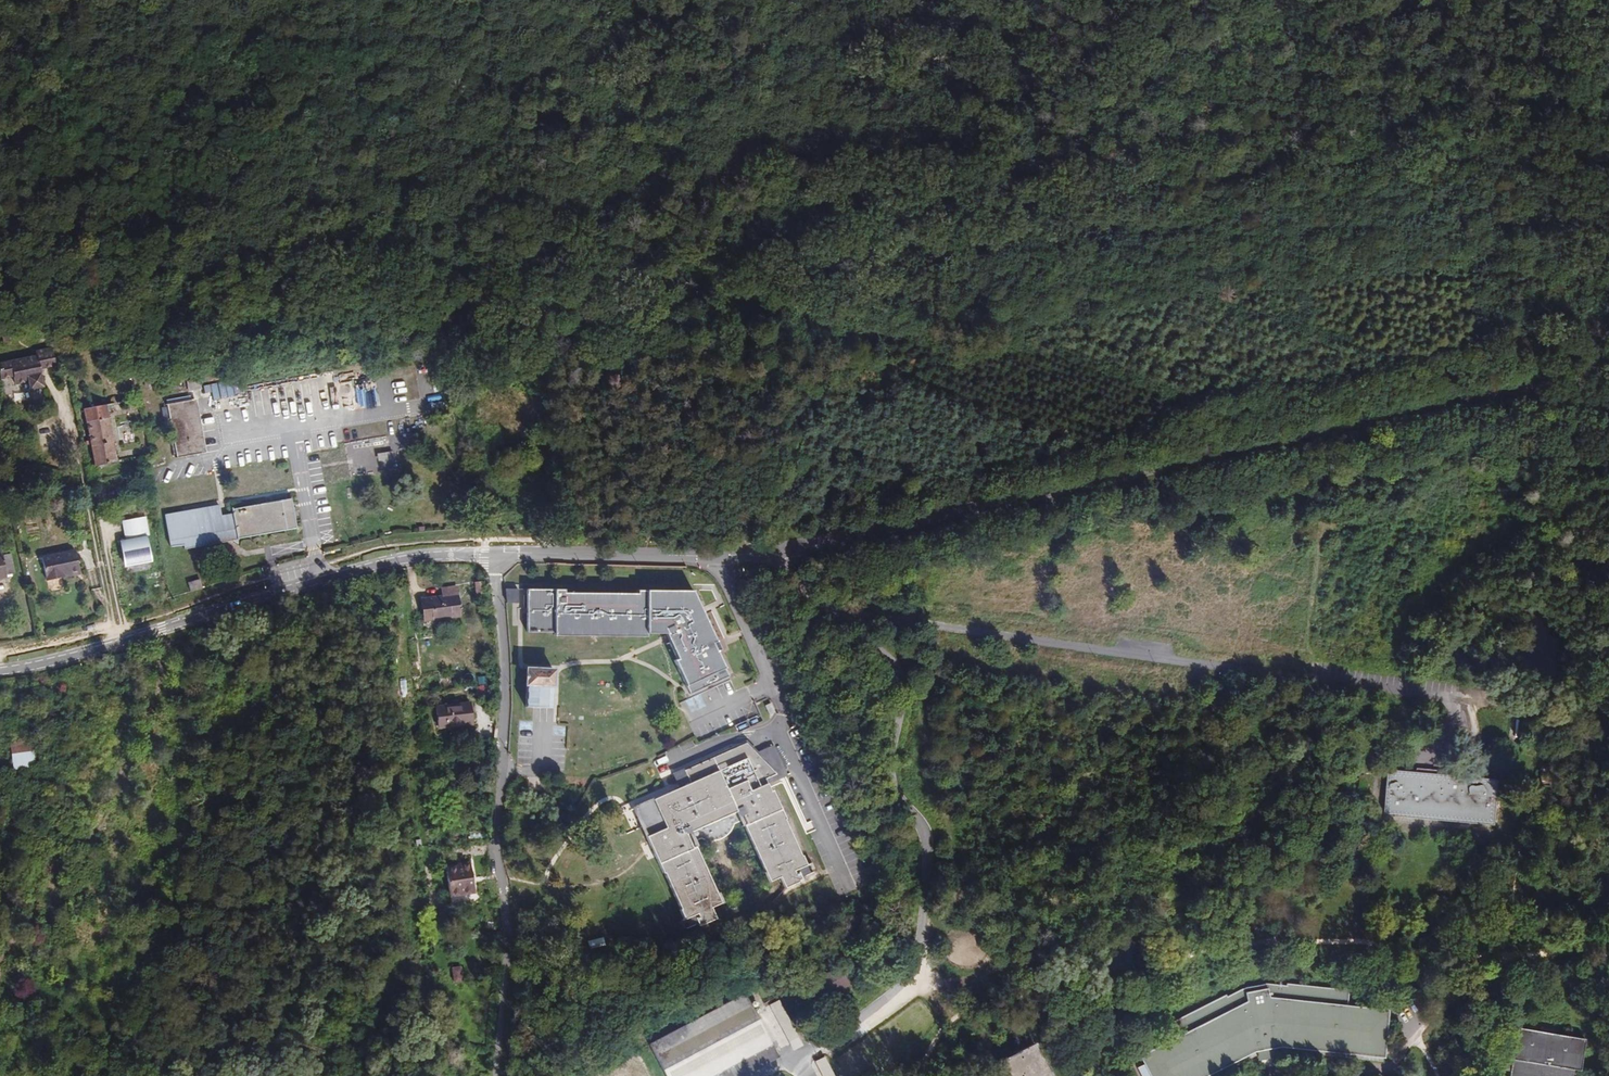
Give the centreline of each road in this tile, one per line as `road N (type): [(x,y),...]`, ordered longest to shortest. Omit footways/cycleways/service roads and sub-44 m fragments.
road 1 (tertiary): [(1608,403),(1485,392),(779,551),(496,555)]
road 2 (track): [(1608,188),(1544,167),(1459,158),(1230,175),(1103,193),(870,280),(810,293),(649,300)]
road 3 (track): [(649,300),(587,308),(395,302),(135,219),(0,255)]
road 4 (tertiary): [(496,555),(386,563),(0,672)]
road 5 (residential): [(500,899),(495,848),(506,666),(496,555)]
road 6 (track): [(59,349),(116,644)]
road 7 (track): [(104,522),(127,641)]

